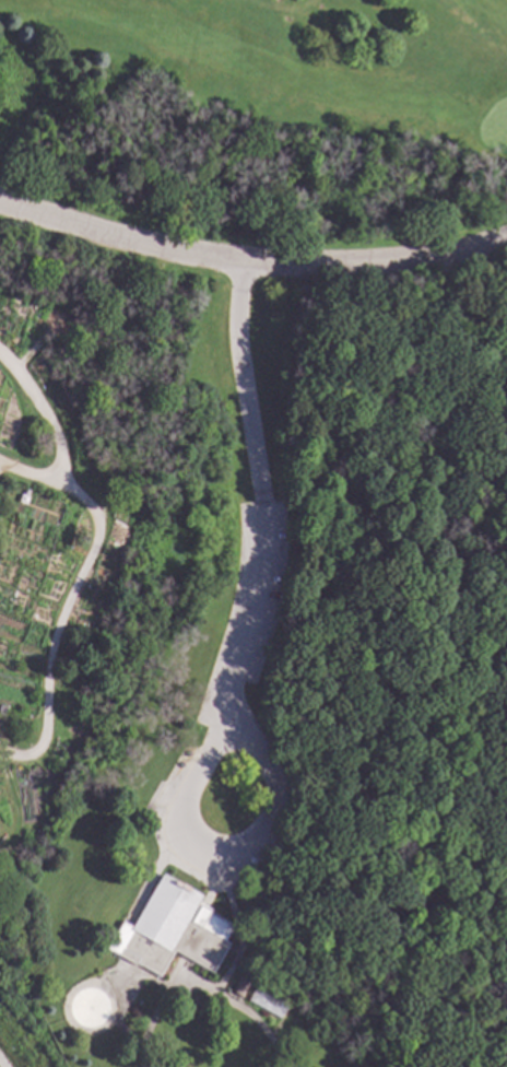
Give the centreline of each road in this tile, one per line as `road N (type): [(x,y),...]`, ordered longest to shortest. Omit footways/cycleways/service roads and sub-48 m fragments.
road 1 (tertiary): [(506,240),(382,266),(273,267),(202,259),(0,205)]

